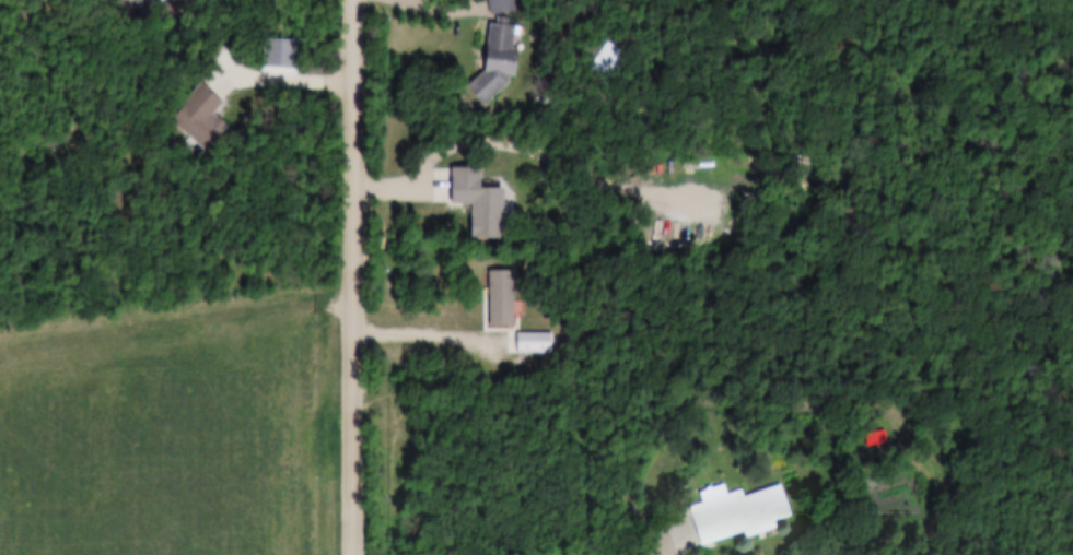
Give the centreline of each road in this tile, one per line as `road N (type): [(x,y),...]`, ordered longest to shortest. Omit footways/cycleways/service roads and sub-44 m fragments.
road 1 (residential): [(359,0),(358,554)]

